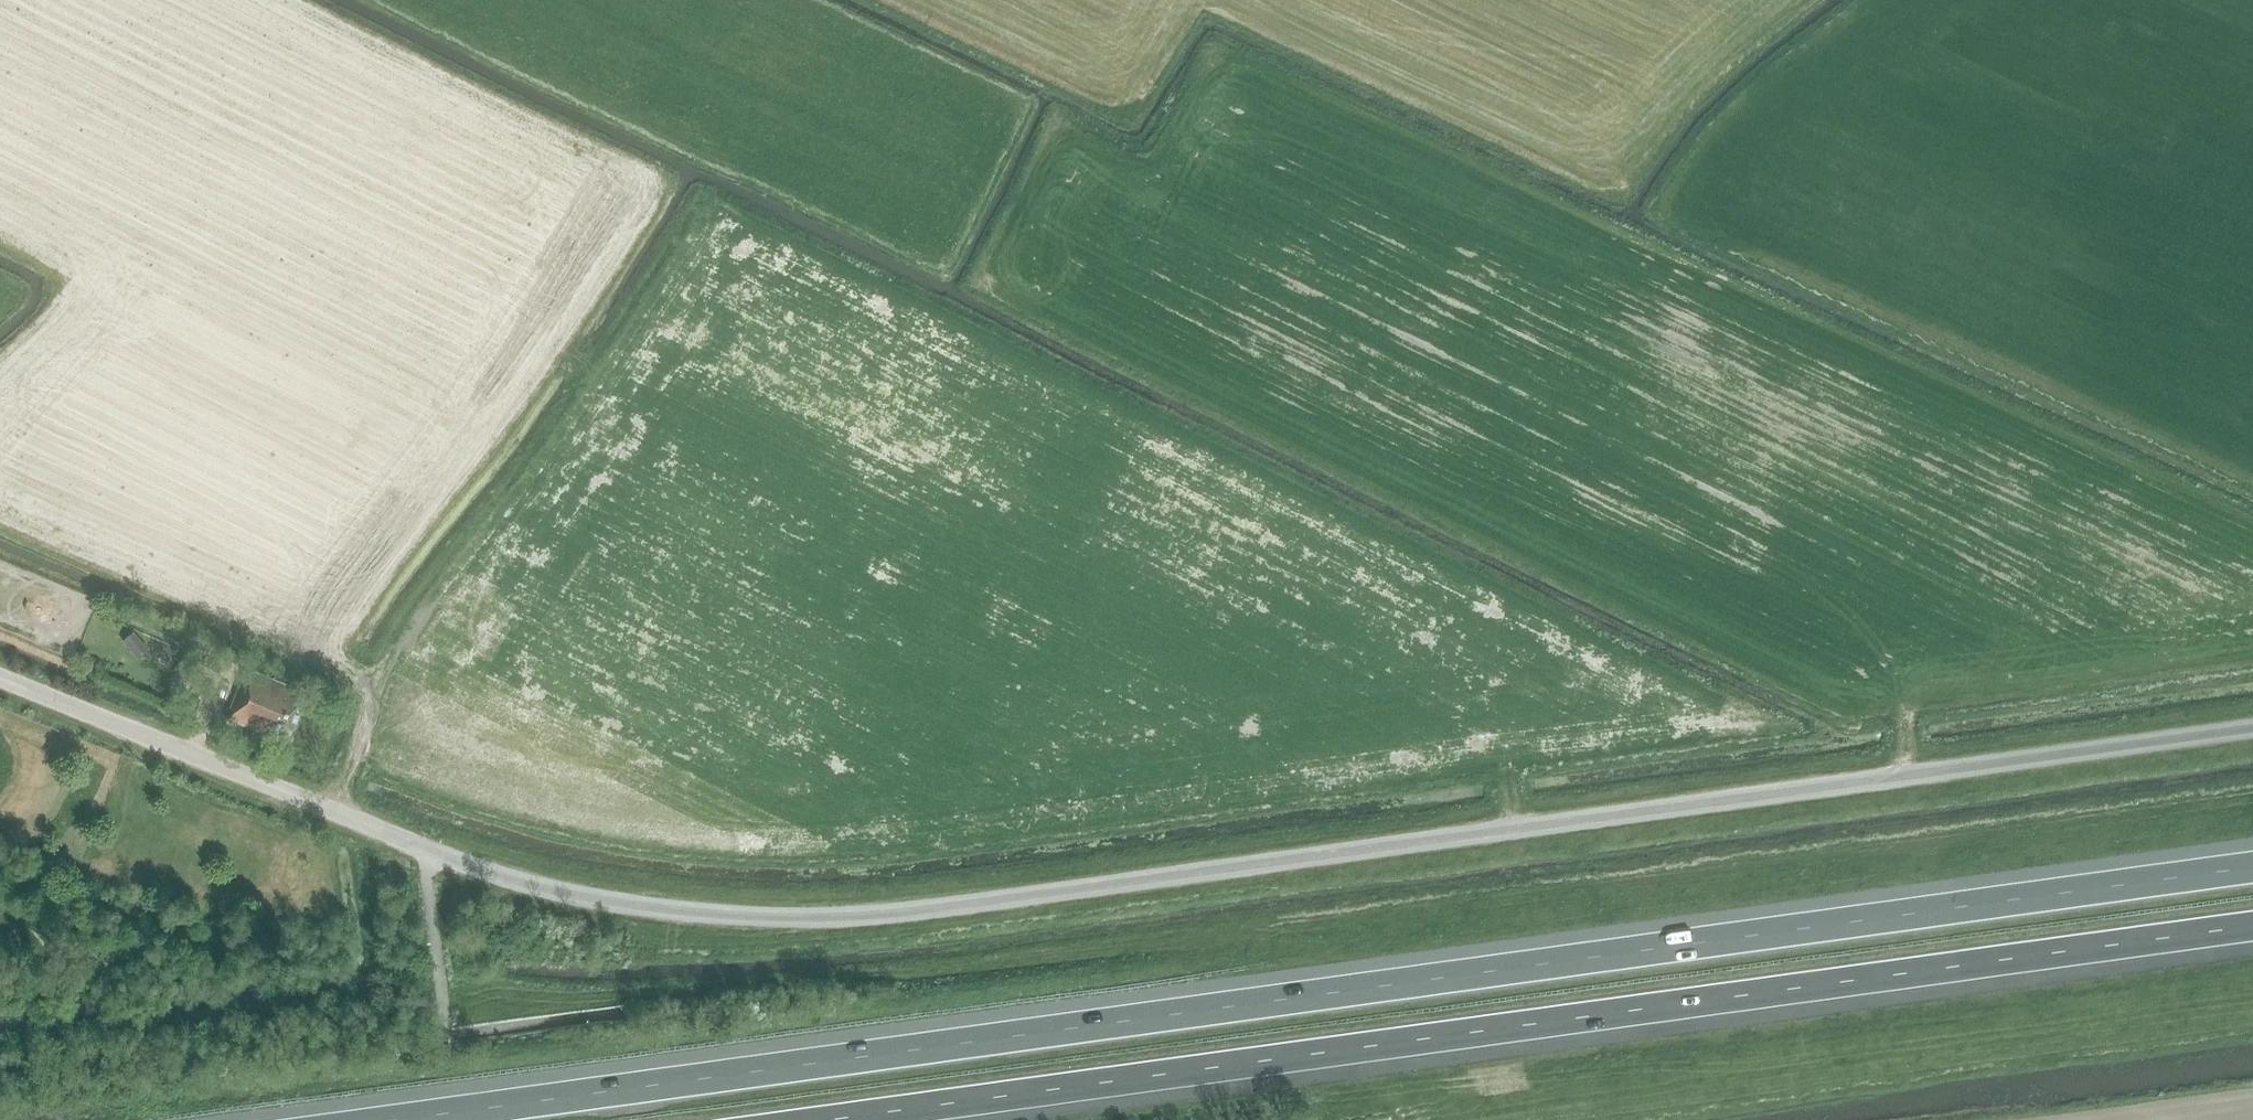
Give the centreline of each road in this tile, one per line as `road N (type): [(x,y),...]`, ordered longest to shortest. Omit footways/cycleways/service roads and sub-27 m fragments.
road 1 (tertiary): [(0,681),(495,873),(634,905),(767,916),(873,915),(1637,823),(2252,738)]
road 2 (motorway): [(2252,867),(404,1119)]
road 3 (motorway): [(835,1119),(2252,927)]

